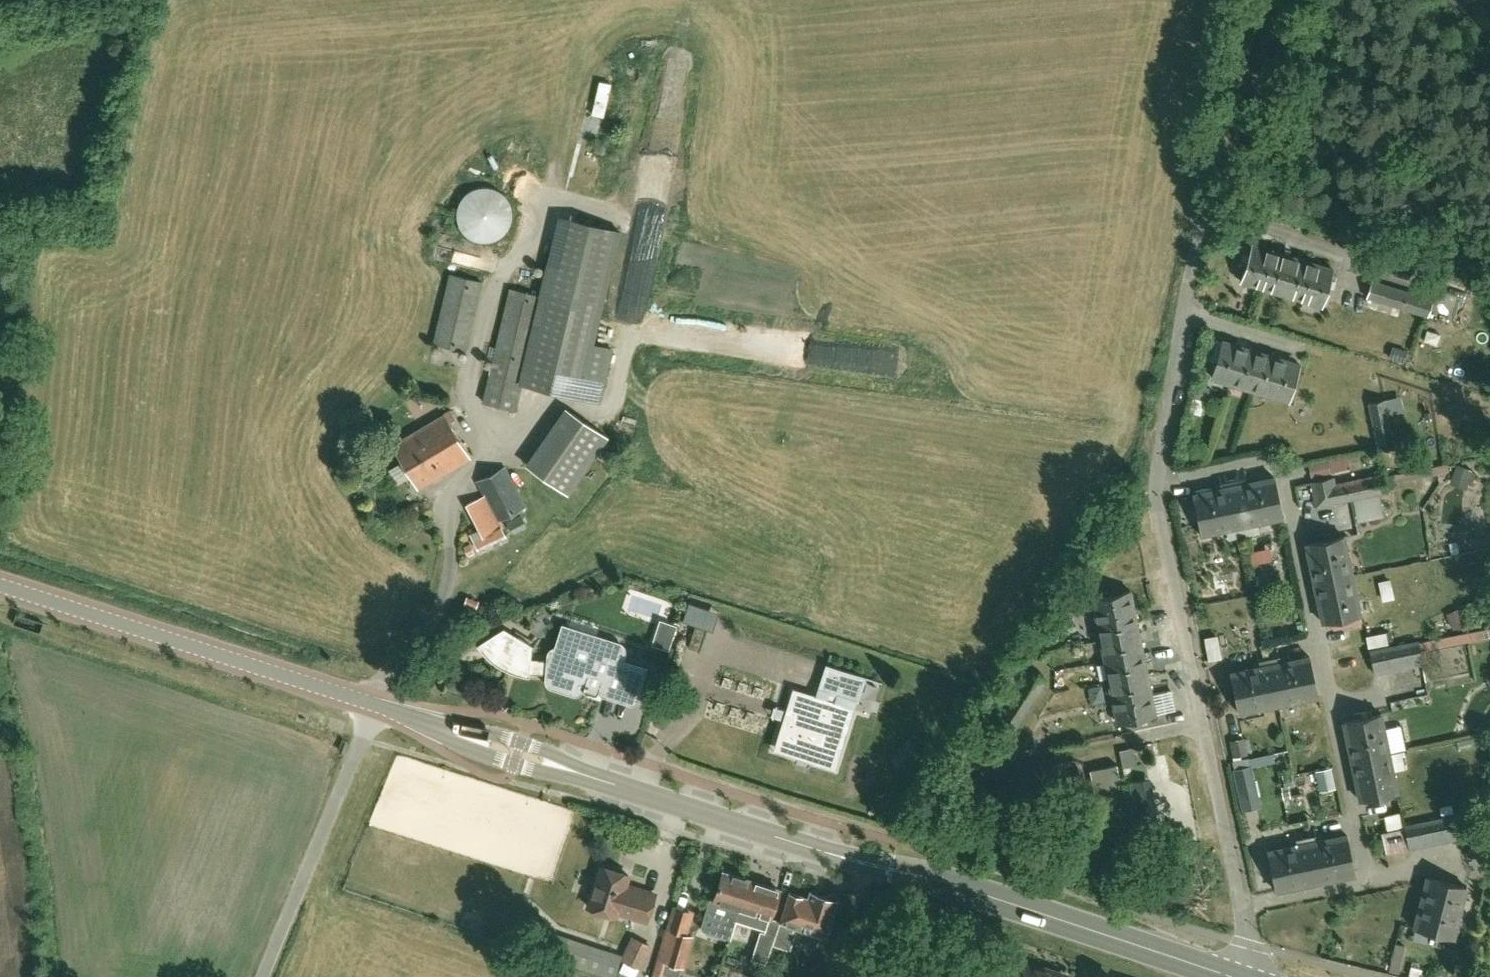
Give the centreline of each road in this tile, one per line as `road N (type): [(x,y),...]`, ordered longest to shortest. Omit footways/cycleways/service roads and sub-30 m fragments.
road 1 (residential): [(1245,906),(1372,883),(1277,460),(1159,482)]
road 2 (residential): [(1245,906),(1164,554),(1159,482)]
road 3 (tertiary): [(374,705),(0,583)]
road 4 (secondary): [(1231,976),(889,869)]
road 5 (unclassified): [(374,705),(260,976)]
road 6 (residential): [(1159,482),(1209,204)]
road 7 (tertiary): [(395,712),(491,758),(658,797)]
road 8 (tertiary): [(658,797),(522,740),(395,712)]
road 9 (tertiary): [(889,869),(658,797)]
road 10 (track): [(1273,0),(1209,204)]

